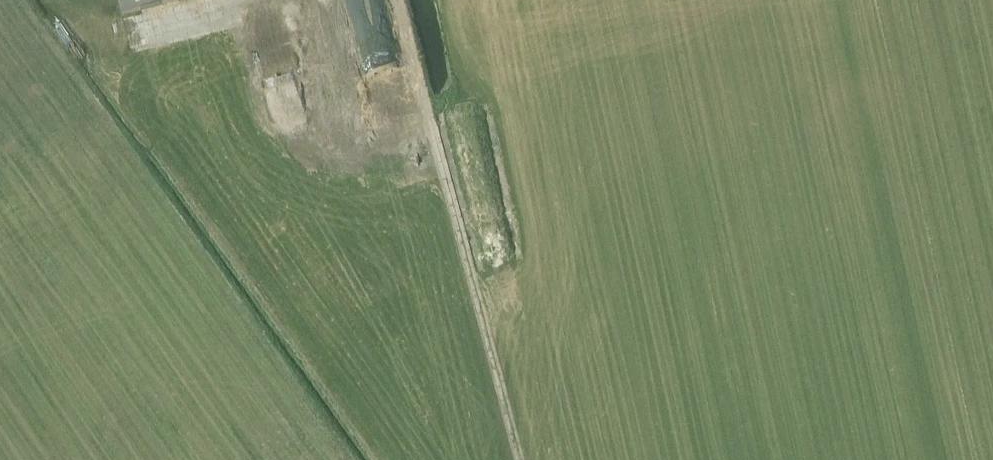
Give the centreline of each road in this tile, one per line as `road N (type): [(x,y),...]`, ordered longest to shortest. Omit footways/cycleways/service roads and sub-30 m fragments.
road 1 (track): [(396,0),(520,459)]

